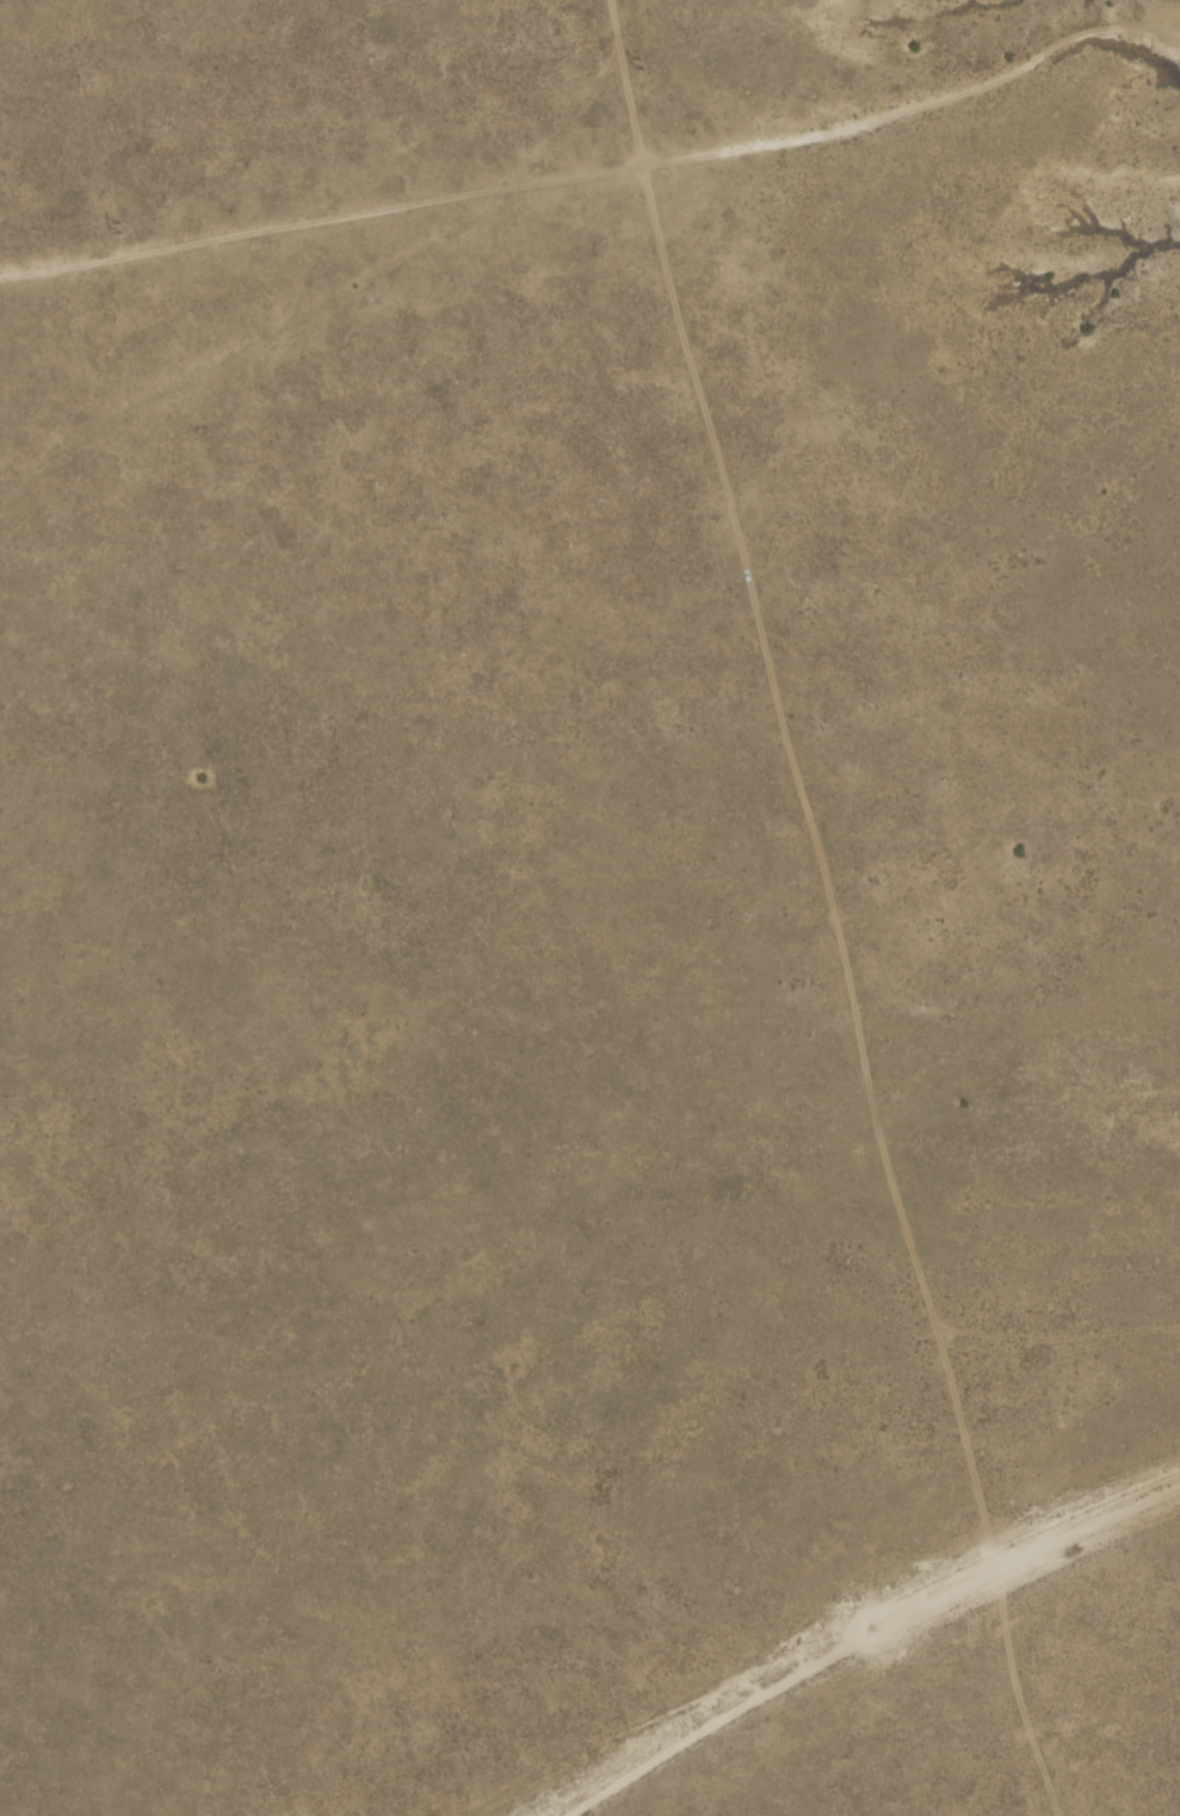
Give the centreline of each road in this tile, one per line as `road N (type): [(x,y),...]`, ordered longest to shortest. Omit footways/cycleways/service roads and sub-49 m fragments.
road 1 (track): [(1179,1479),(1025,1544),(718,1710),(556,1815)]

